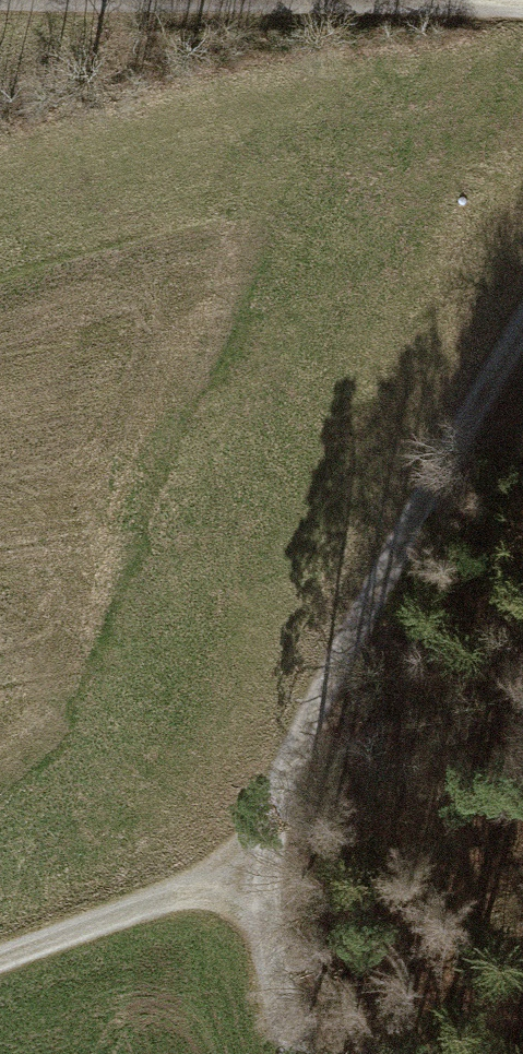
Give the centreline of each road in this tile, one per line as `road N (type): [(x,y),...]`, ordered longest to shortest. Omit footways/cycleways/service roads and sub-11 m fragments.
road 1 (track): [(522,353),(244,875)]
road 2 (track): [(244,875),(0,968)]
road 3 (track): [(304,1053),(244,875)]
road 4 (track): [(522,9),(354,0)]

